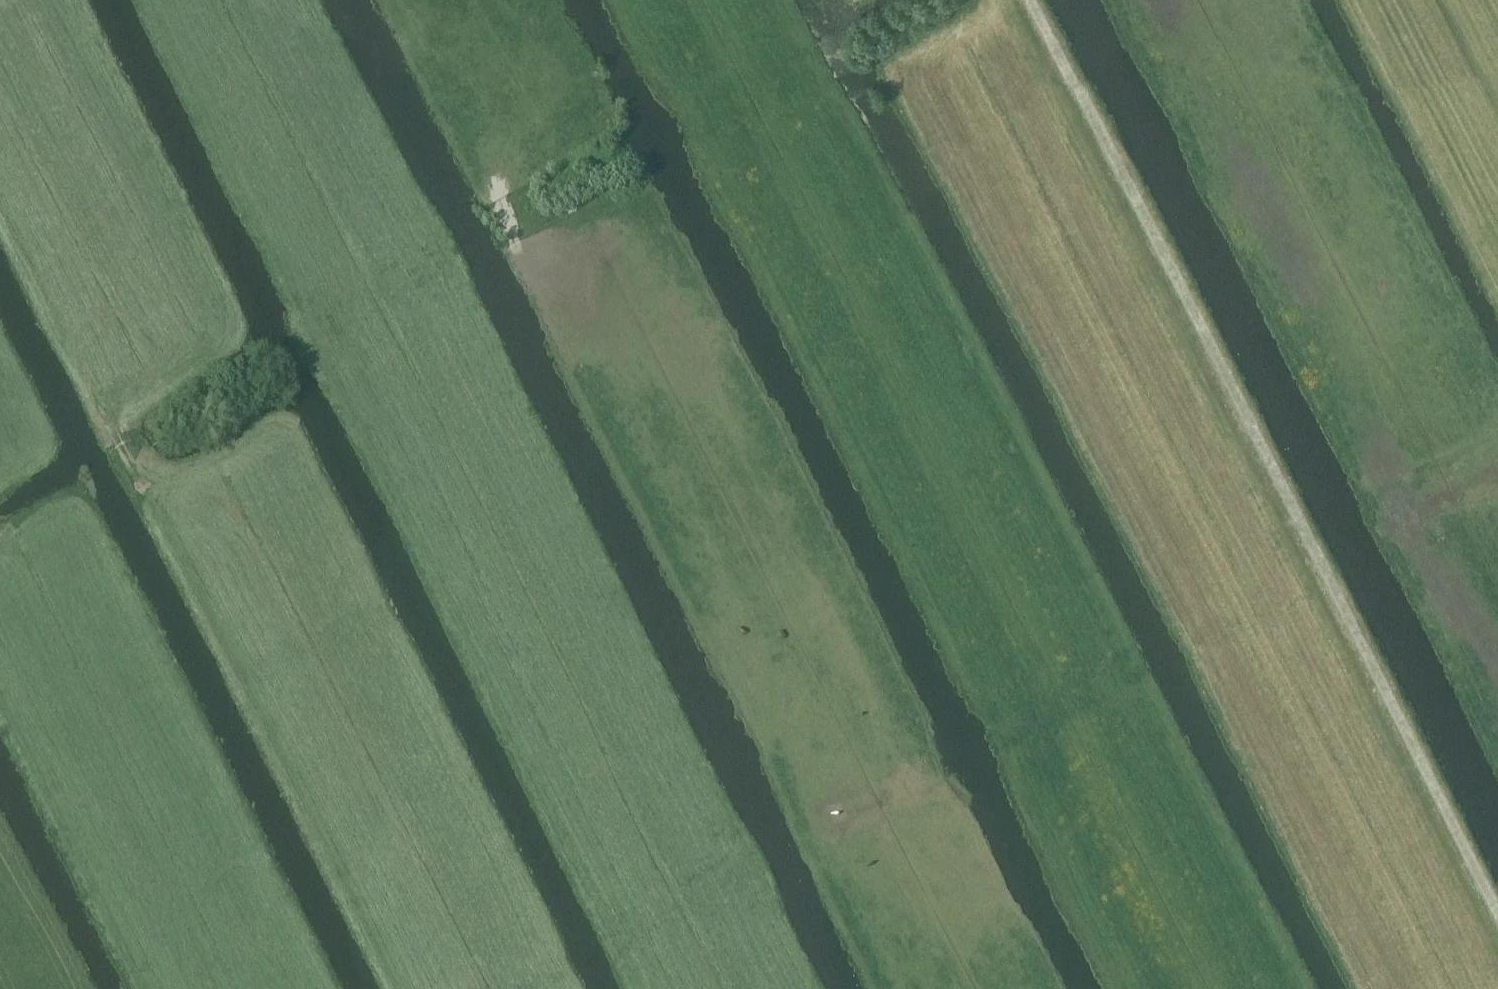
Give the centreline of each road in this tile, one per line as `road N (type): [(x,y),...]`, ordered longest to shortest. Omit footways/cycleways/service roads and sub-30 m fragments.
road 1 (track): [(1029,0),(1497,911)]

